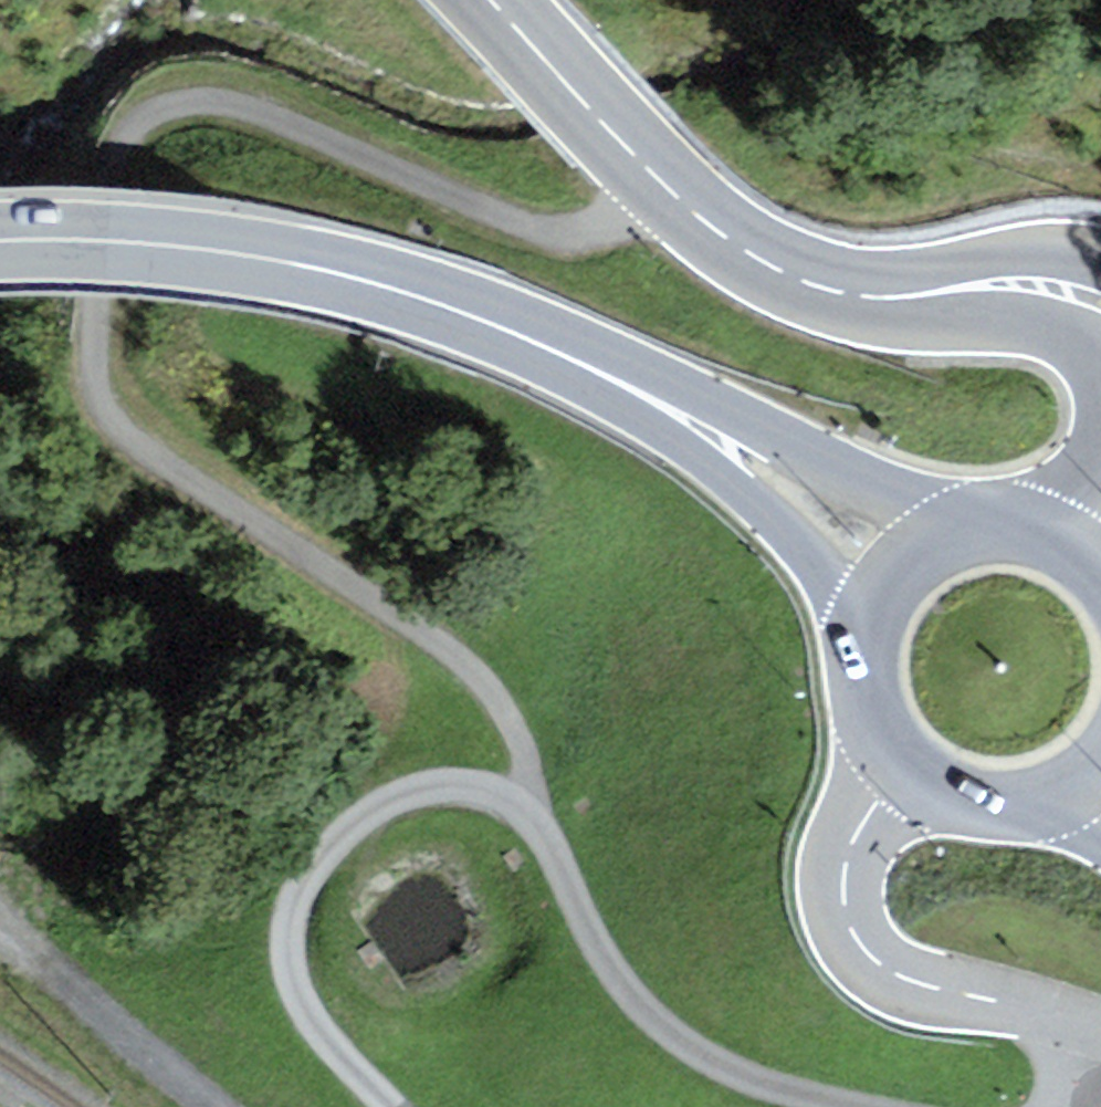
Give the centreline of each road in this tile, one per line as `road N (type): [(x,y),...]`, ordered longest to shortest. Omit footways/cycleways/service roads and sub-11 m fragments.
road 1 (track): [(695,210),(569,244),(236,109),(169,111),(122,176),(97,316),(100,400),(133,446),(479,668),(509,717),(540,828)]
road 2 (primary): [(0,248),(222,256),(462,308),(707,429),(907,565)]
road 3 (tertiary): [(1100,305),(1055,293),(969,307),(880,303),(797,281),(695,210),(623,145),(490,0)]
road 4 (track): [(388,1106),(300,1018),(284,937),(312,857),(388,798),(455,781),(540,828)]
road 5 (unclassified): [(907,771),(856,838),(843,875),(864,952),(911,981),(1054,1008),(1100,1027)]
road 6 (primary): [(907,565),(880,602),(866,645),(866,691),(880,734),(907,771)]
road 7 (primary): [(1100,556),(1033,524),(987,524),(944,538),(907,565)]
road 8 (primary): [(907,771),(944,798),(988,812),(1033,812),(1100,780)]

